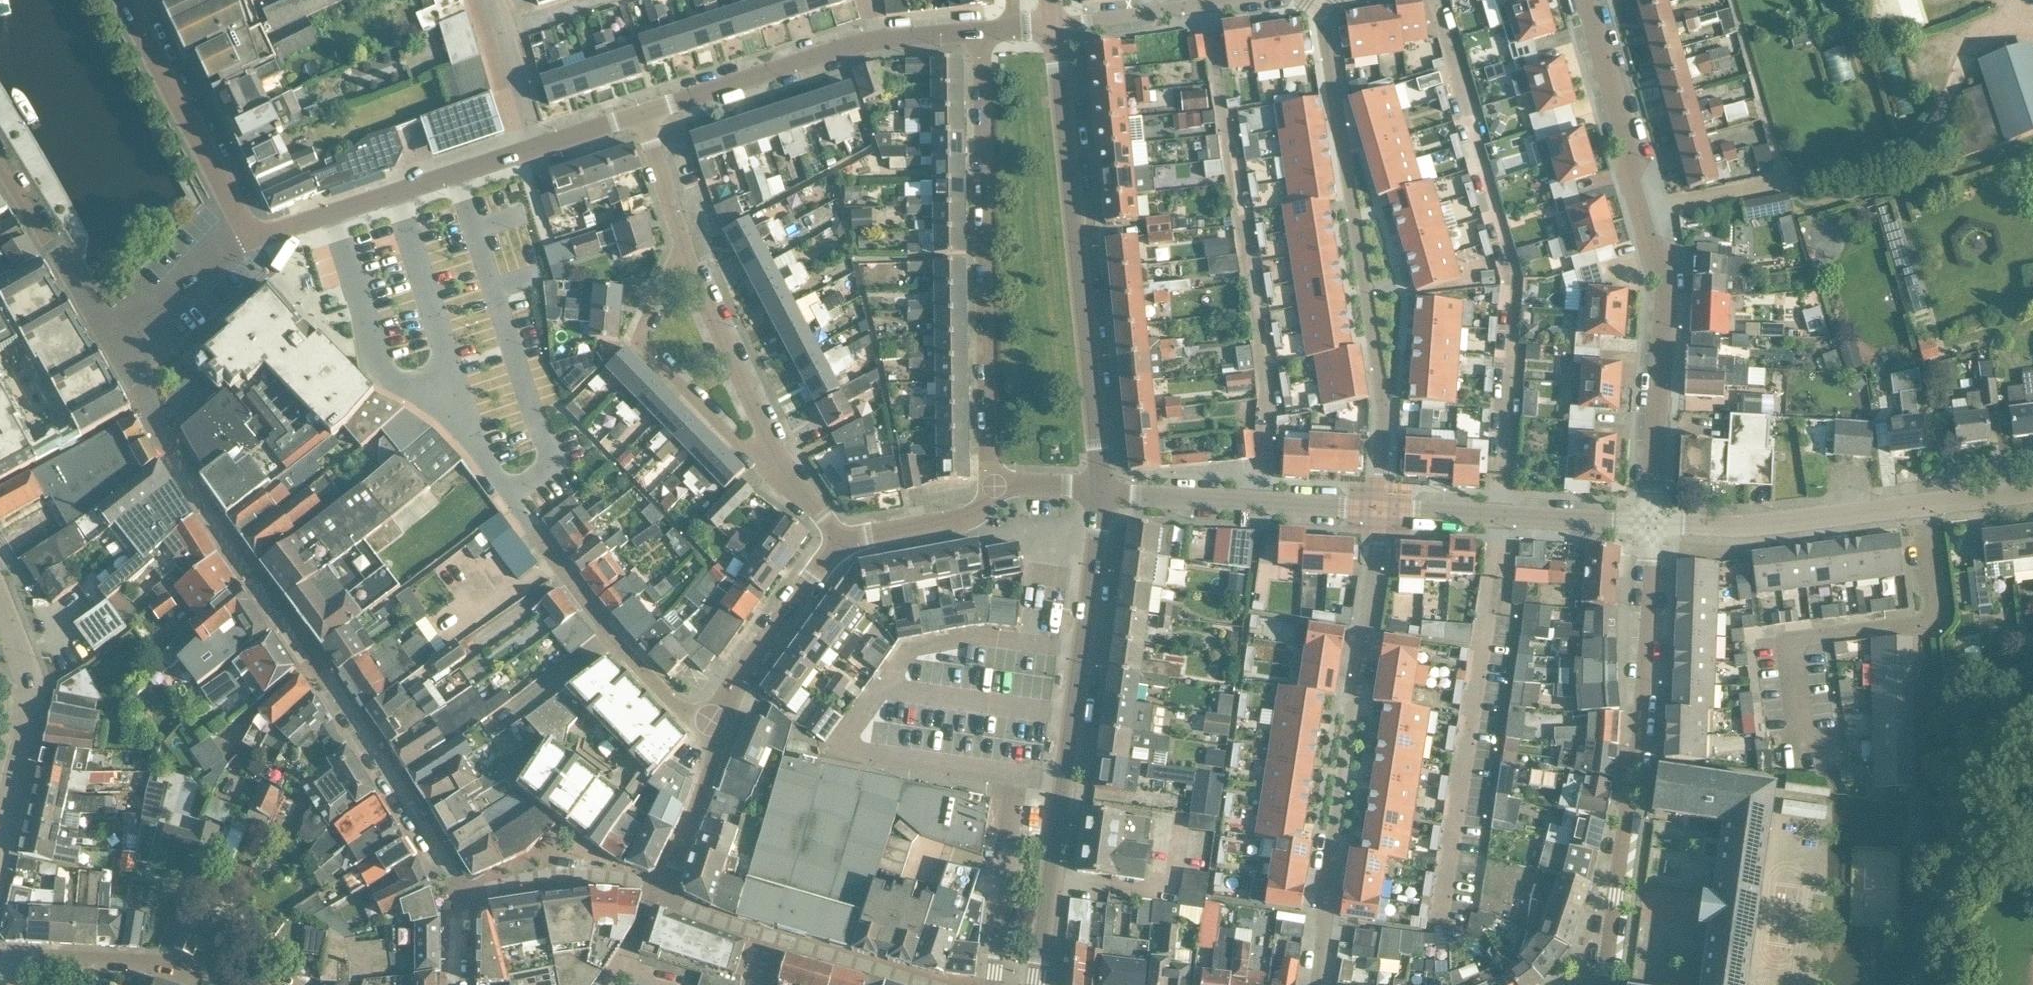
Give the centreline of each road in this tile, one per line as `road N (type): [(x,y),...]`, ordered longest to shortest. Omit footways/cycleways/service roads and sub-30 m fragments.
road 1 (residential): [(459,893),(324,670),(303,659),(162,443),(109,331)]
road 2 (residential): [(1385,511),(1387,413),(1319,0)]
road 3 (tertiary): [(1034,984),(1099,491)]
road 4 (residential): [(1316,984),(1385,511)]
road 5 (tertiary): [(1099,491),(1054,28)]
road 6 (residential): [(1604,970),(1638,776),(1655,519)]
road 7 (residential): [(991,486),(982,33)]
road 8 (residential): [(435,404),(551,561),(713,751)]
road 9 (residential): [(250,237),(642,114)]
road 10 (unclassified): [(1655,519),(1923,510),(2032,497)]
road 11 (residential): [(642,114),(876,39),(982,33)]
road 12 (residential): [(1655,519),(1666,271),(1639,220)]
road 13 (residential): [(776,465),(737,443),(639,339),(681,245)]
road 14 (residential): [(1099,491),(1385,511)]
road 15 (unclassified): [(1655,519),(1385,511)]
road 16 (residential): [(250,237),(127,0)]
road 17 (residential): [(1639,220),(1892,160)]
road 18 (tertiary): [(0,849),(31,693),(0,599)]
road 19 (residential): [(713,751),(744,676),(840,542)]
road 20 (residential): [(681,245),(776,465)]
road 21 (residential): [(1639,220),(1627,174),(1634,157),(1587,0)]
road 22 (residential): [(212,984),(154,965),(0,957)]
road 23 (unclassified): [(1018,774),(991,984)]
road 24 (residential): [(459,893),(573,875),(654,886)]
road 25 (residential): [(109,331),(0,171)]
road 26 (residential): [(840,542),(973,516),(991,486)]
road 27 (residential): [(109,331),(250,237)]
road 28 (unclassified): [(766,936),(928,984)]
road 29 (unclassified): [(1219,0),(1054,28)]
road 30 (residential): [(654,886),(669,877),(713,751)]
road 31 (residential): [(681,245),(642,114)]
road 32 (unclassified): [(766,936),(680,906),(654,886)]
road 33 (residential): [(0,387),(109,331)]

